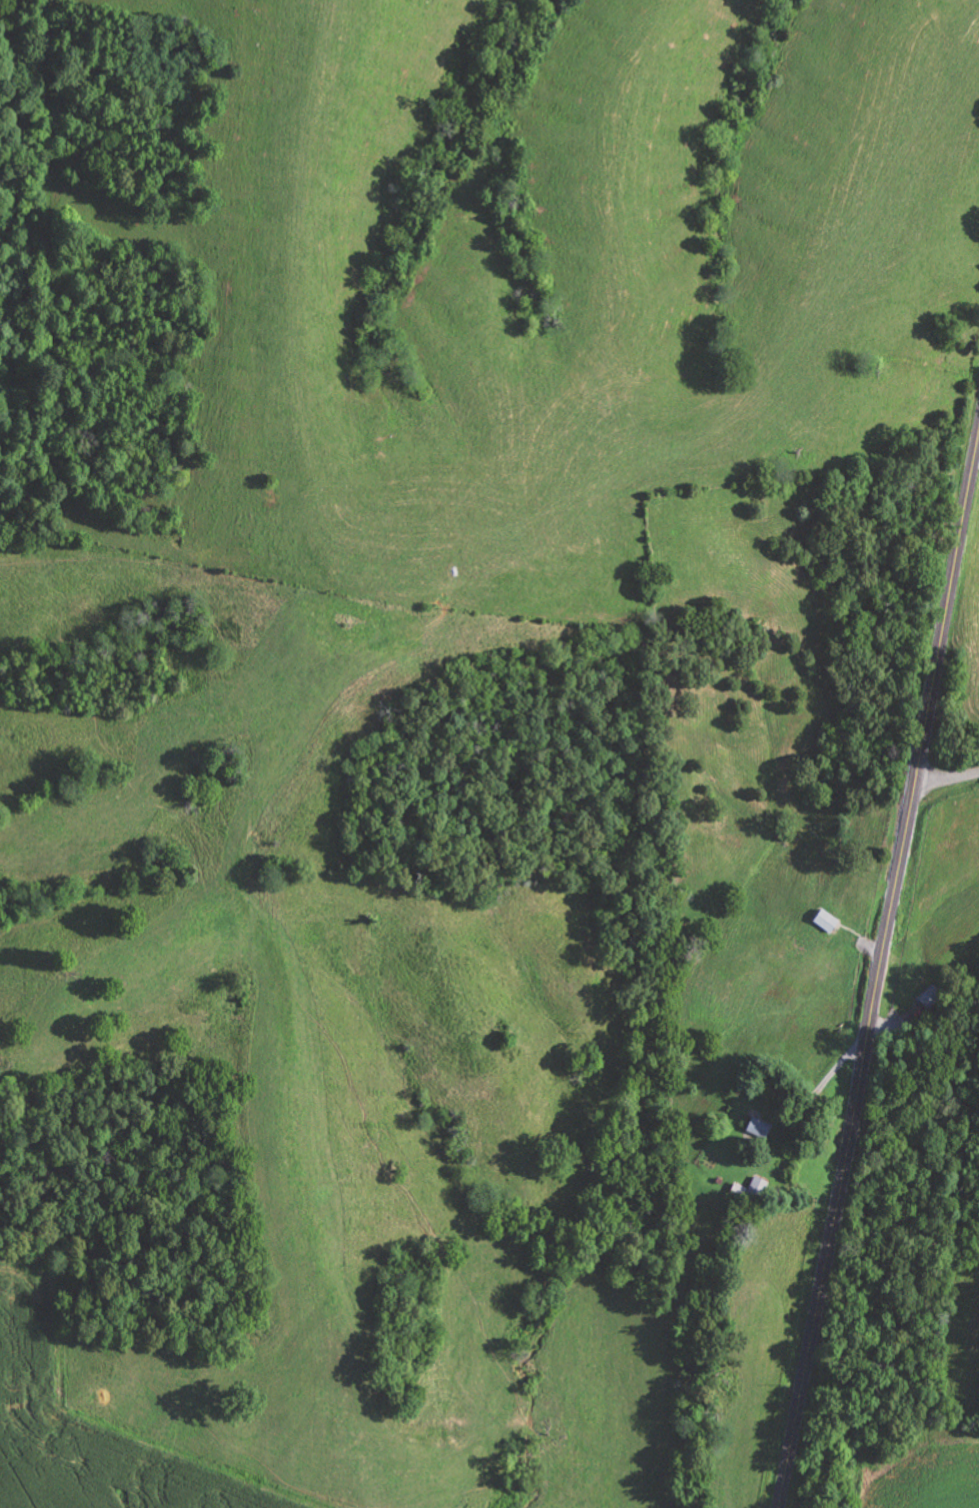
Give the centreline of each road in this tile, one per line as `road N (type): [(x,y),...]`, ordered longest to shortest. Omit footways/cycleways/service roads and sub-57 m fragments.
road 1 (secondary): [(779,1507),(978,439)]

